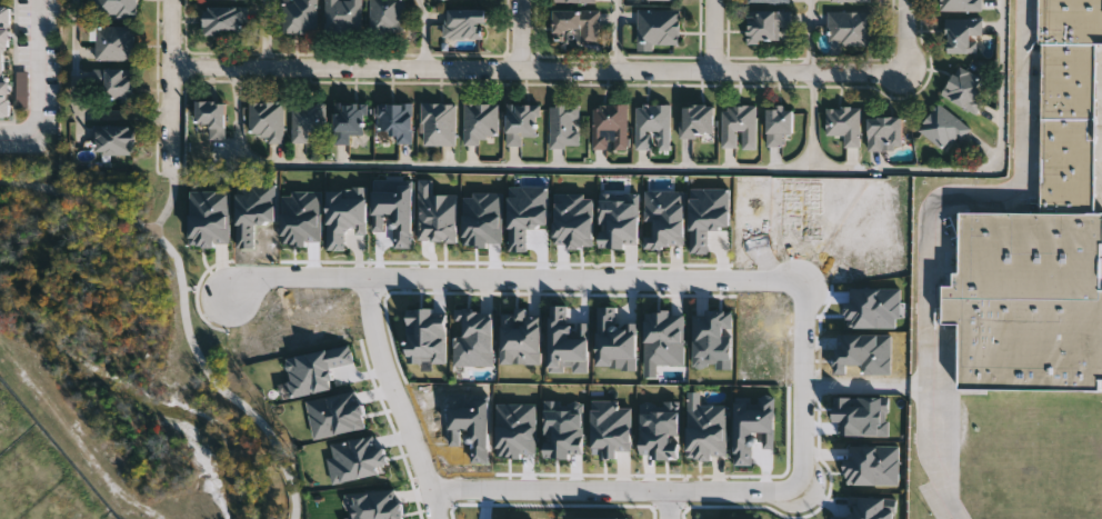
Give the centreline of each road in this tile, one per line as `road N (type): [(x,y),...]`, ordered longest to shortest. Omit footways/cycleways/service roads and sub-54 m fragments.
road 1 (residential): [(898,69),(169,62)]
road 2 (residential): [(370,279),(805,282)]
road 3 (residential): [(431,490),(671,491)]
road 4 (residential): [(431,490),(381,353),(370,279)]
road 5 (residential): [(804,492),(805,282)]
road 6 (residential): [(169,0),(171,174)]
road 7 (residential): [(232,298),(232,278),(370,279)]
road 8 (residential): [(671,491),(804,492)]

